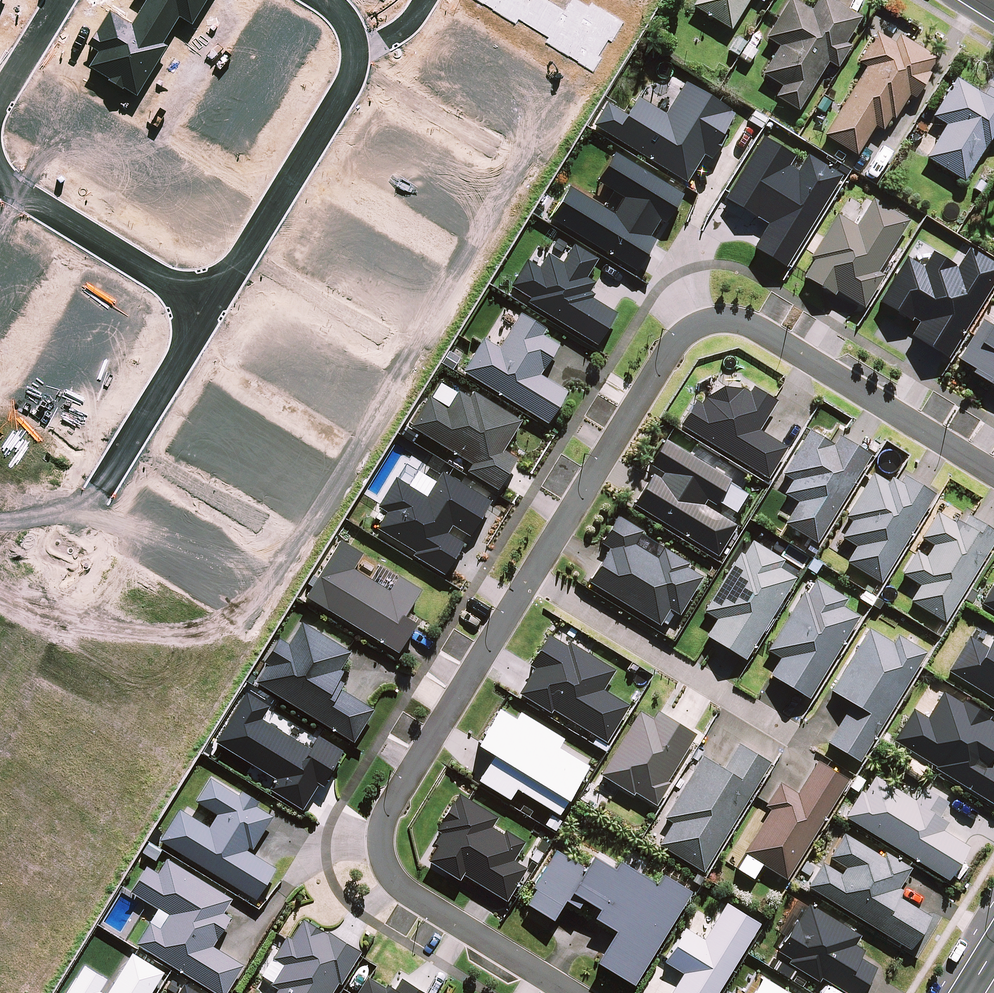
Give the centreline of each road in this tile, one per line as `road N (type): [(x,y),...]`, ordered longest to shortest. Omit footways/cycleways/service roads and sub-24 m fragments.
road 1 (residential): [(993,473),(772,337),(746,325),(703,329),(679,346),(532,580)]
road 2 (residential): [(532,580),(393,810),(385,855),(413,897),(568,992)]
road 3 (residential): [(532,580),(793,736)]
road 4 (residential): [(354,58),(351,80),(212,308)]
road 5 (residential): [(0,185),(212,308)]
road 6 (residential): [(212,308),(106,479)]

